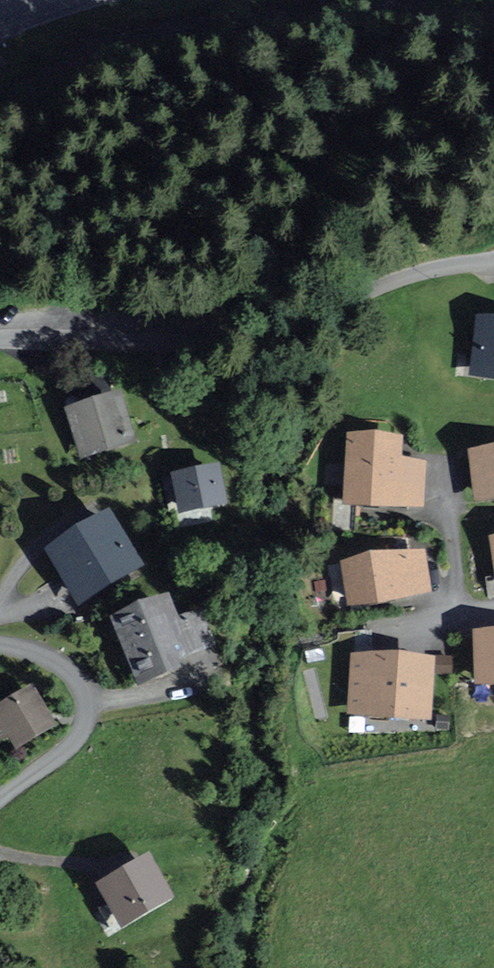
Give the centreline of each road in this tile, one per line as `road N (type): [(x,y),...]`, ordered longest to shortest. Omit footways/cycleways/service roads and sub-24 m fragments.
road 1 (residential): [(493,262),(383,286),(289,348),(255,353),(0,338)]
road 2 (residential): [(0,800),(73,744),(85,704),(78,680),(42,654),(0,643)]

